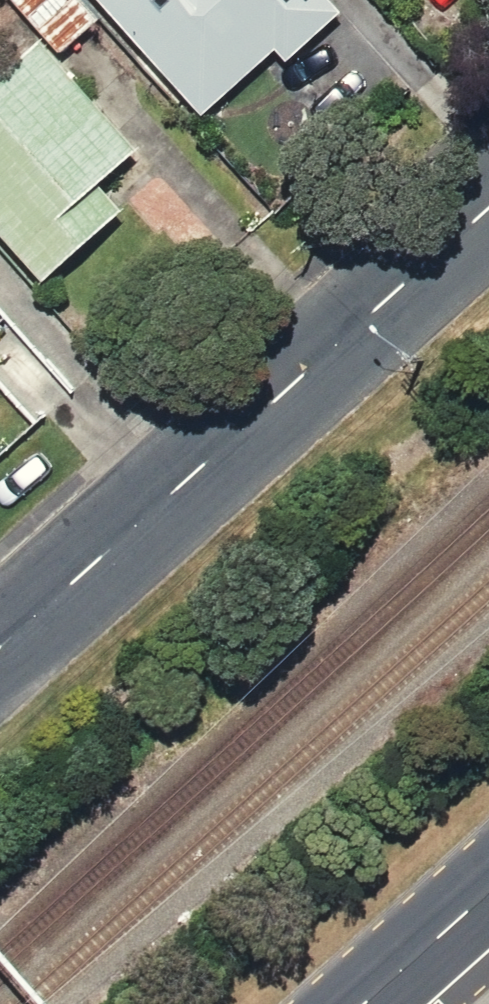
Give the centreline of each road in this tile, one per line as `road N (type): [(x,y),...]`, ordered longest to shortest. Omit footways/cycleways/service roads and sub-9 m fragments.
road 1 (tertiary): [(0,645),(488,207)]
road 2 (secondary): [(488,897),(370,1003)]

